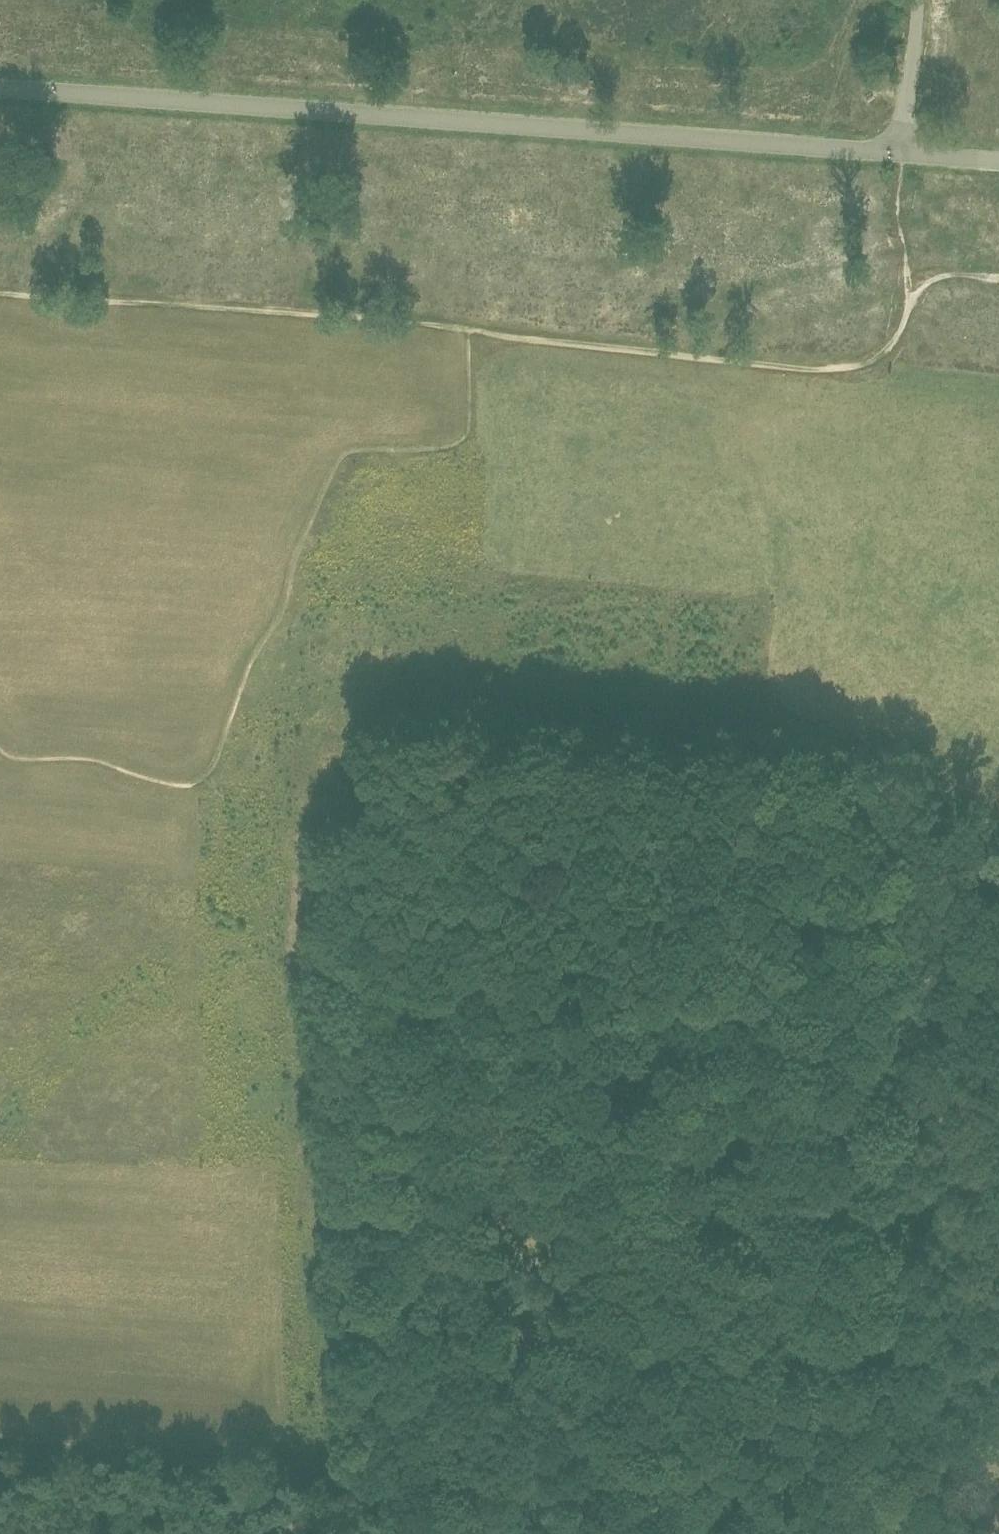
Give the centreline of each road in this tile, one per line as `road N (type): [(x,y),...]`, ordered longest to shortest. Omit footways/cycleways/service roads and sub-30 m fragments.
road 1 (unclassified): [(901,154),(0,88)]
road 2 (unclassified): [(901,154),(917,0)]

